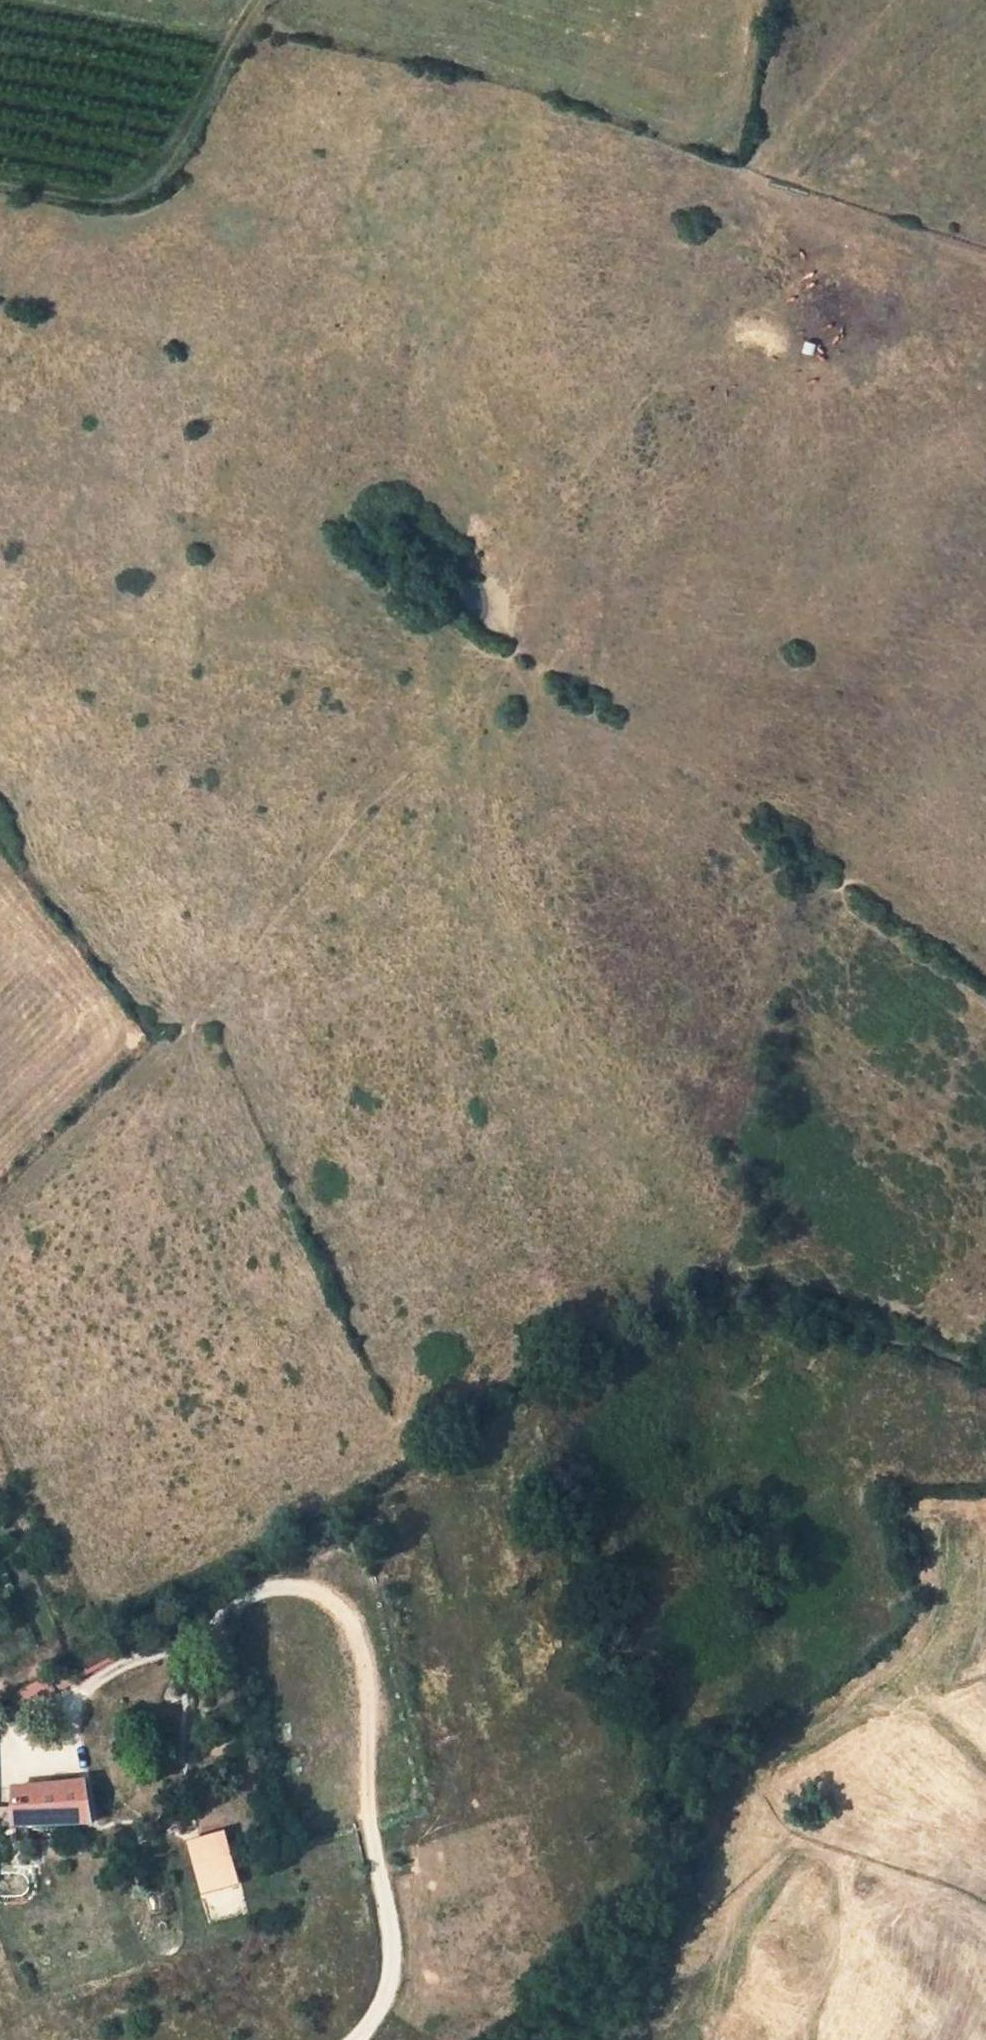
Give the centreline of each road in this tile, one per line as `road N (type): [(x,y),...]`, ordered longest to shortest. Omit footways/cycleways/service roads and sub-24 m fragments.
road 1 (track): [(985,1367),(772,1310),(648,1324),(321,1529),(0,1675)]

